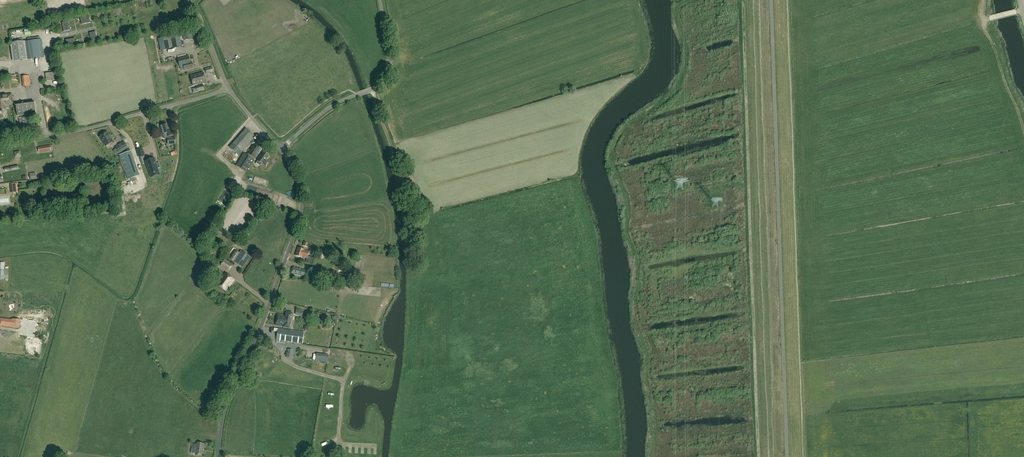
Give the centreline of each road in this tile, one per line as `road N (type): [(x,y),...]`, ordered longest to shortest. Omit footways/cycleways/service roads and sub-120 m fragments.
road 1 (track): [(743,0),(758,456)]
road 2 (unclassified): [(279,149),(295,174),(301,213),(226,403),(217,456)]
road 3 (unclassified): [(0,146),(229,89)]
road 4 (unclassified): [(279,149),(331,107),(385,77),(379,0)]
road 5 (track): [(370,90),(398,172),(411,261)]

